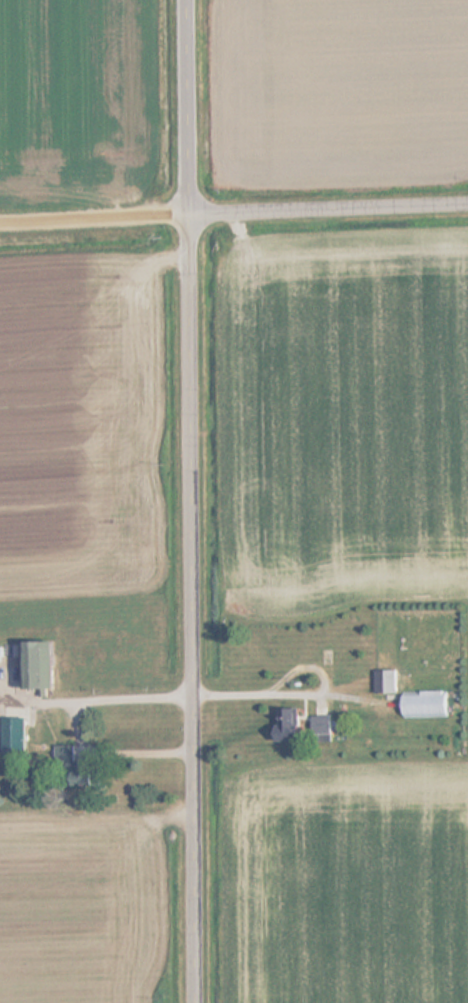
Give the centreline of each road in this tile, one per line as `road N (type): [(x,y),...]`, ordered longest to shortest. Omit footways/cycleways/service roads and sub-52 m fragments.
road 1 (residential): [(201,1002),(197,215)]
road 2 (residential): [(197,215),(467,205)]
road 3 (residential): [(197,215),(195,0)]
road 4 (residential): [(0,224),(197,215)]

